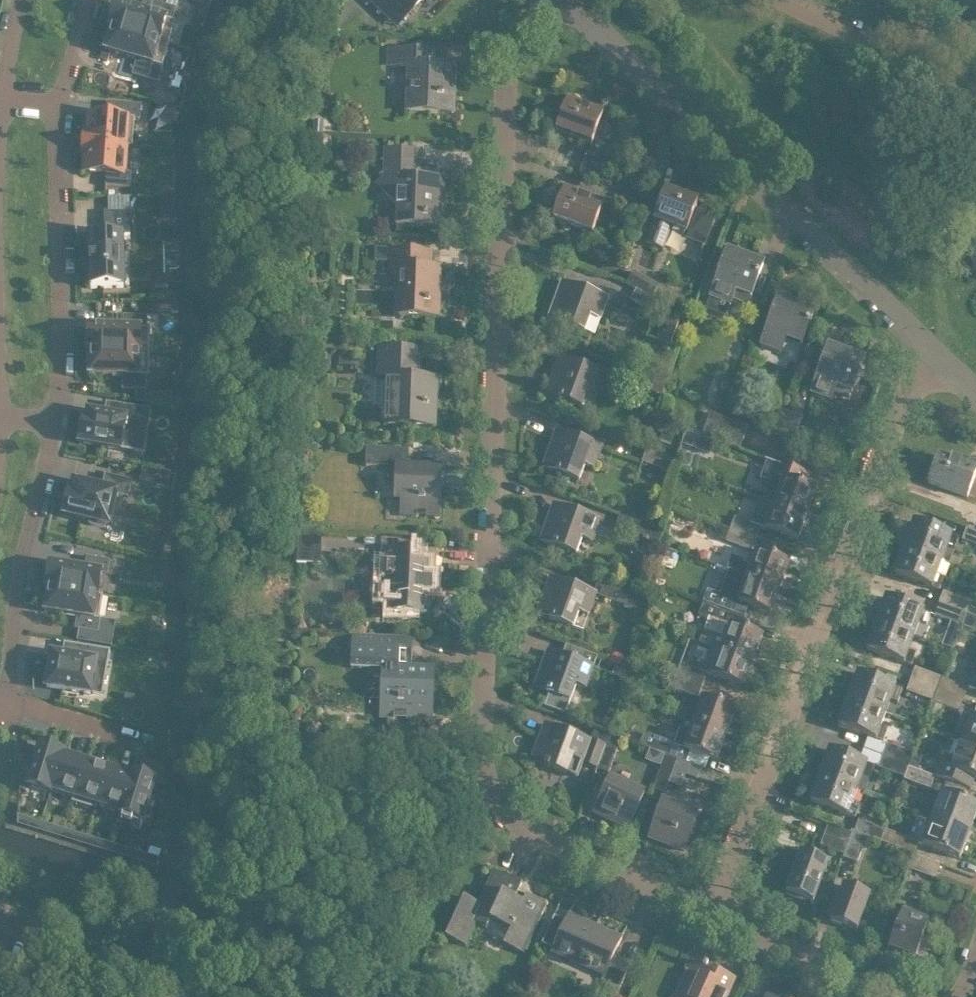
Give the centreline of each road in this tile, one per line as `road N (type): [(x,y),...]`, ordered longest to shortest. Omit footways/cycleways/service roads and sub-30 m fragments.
road 1 (residential): [(711,914),(524,828),(485,779),(478,732),(496,78),(503,47),(530,0)]
road 2 (residential): [(711,914),(905,385),(933,364)]
road 3 (residential): [(933,364),(565,0)]
road 4 (residential): [(55,420),(63,107)]
road 5 (residential): [(3,695),(55,420)]
road 6 (residential): [(895,996),(711,914)]
road 7 (residential): [(3,695),(151,742)]
road 8 (residential): [(909,57),(784,0)]

